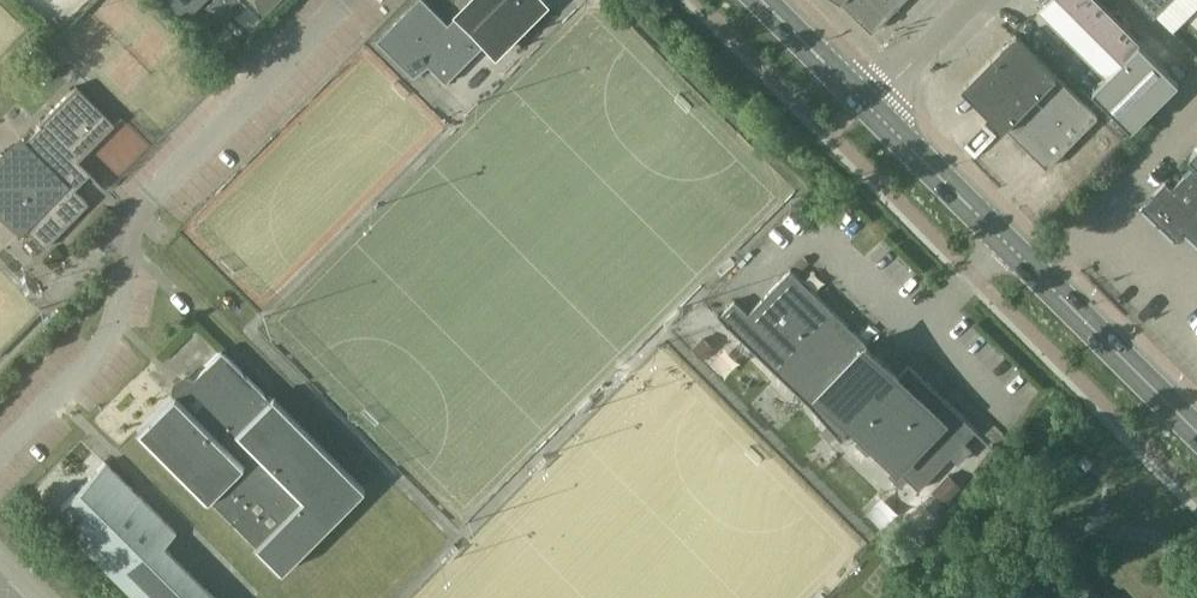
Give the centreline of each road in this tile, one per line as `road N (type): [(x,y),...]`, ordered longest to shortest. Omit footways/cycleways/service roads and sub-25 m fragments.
road 1 (unclassified): [(352,0),(150,197),(126,228),(115,322),(0,452)]
road 2 (tertiary): [(1196,436),(868,107)]
road 3 (tertiary): [(868,107),(759,0)]
road 4 (unclassified): [(868,107),(976,0)]

